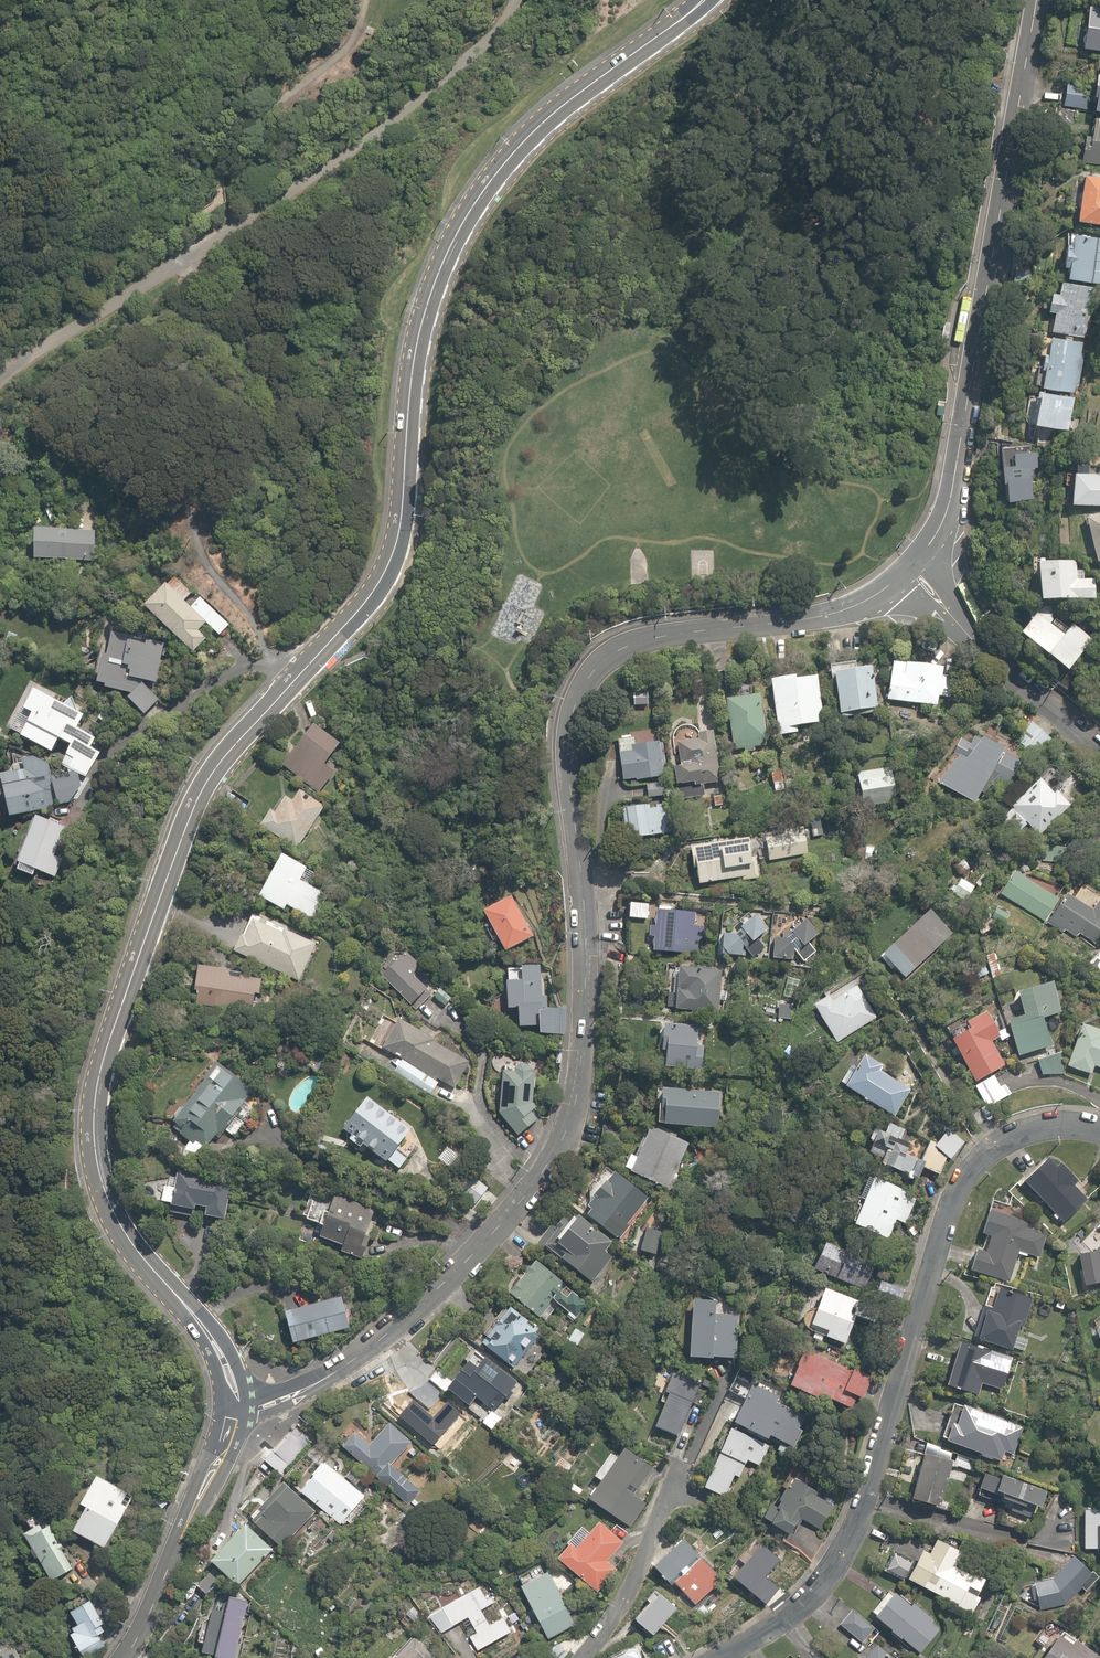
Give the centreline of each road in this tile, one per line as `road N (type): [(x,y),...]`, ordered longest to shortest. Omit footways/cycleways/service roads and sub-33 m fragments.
road 1 (secondary): [(229,1412),(227,1376),(215,1348),(138,1255),(107,1197),(94,1129),(103,1060),(208,780),(359,610),(392,558),(419,335),(466,218),(537,128),(704,0)]
road 2 (tertiary): [(229,1412),(296,1395),(356,1356),(495,1232),(567,1132),(583,1092),(589,982),(568,730),(595,673),(648,640),(843,608),(914,574)]
road 3 (residential): [(722,1657),(787,1623),(829,1581),(865,1503),(947,1227),(968,1183),(997,1153),(1048,1136),(1099,1136)]
road 4 (residential): [(515,0),(489,39),(358,147),(23,357)]
road 5 (tertiary): [(914,574),(950,510),(1039,0)]
road 6 (residential): [(1099,751),(914,574)]
road 7 (residential): [(680,1467),(635,1578),(581,1657)]
road 8 (secondary): [(213,1468),(120,1657)]

